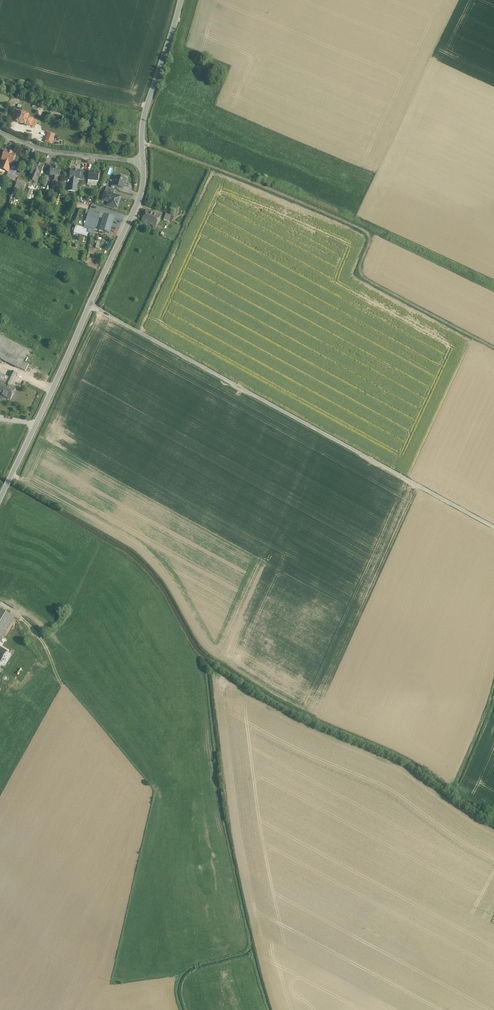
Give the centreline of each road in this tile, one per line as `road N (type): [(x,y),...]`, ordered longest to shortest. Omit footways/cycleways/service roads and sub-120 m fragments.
road 1 (track): [(493,527),(90,306)]
road 2 (unclassified): [(0,501),(137,207),(144,162)]
road 3 (unclassified): [(144,162),(146,112),(181,0)]
road 4 (residential): [(0,131),(41,148),(144,162)]

